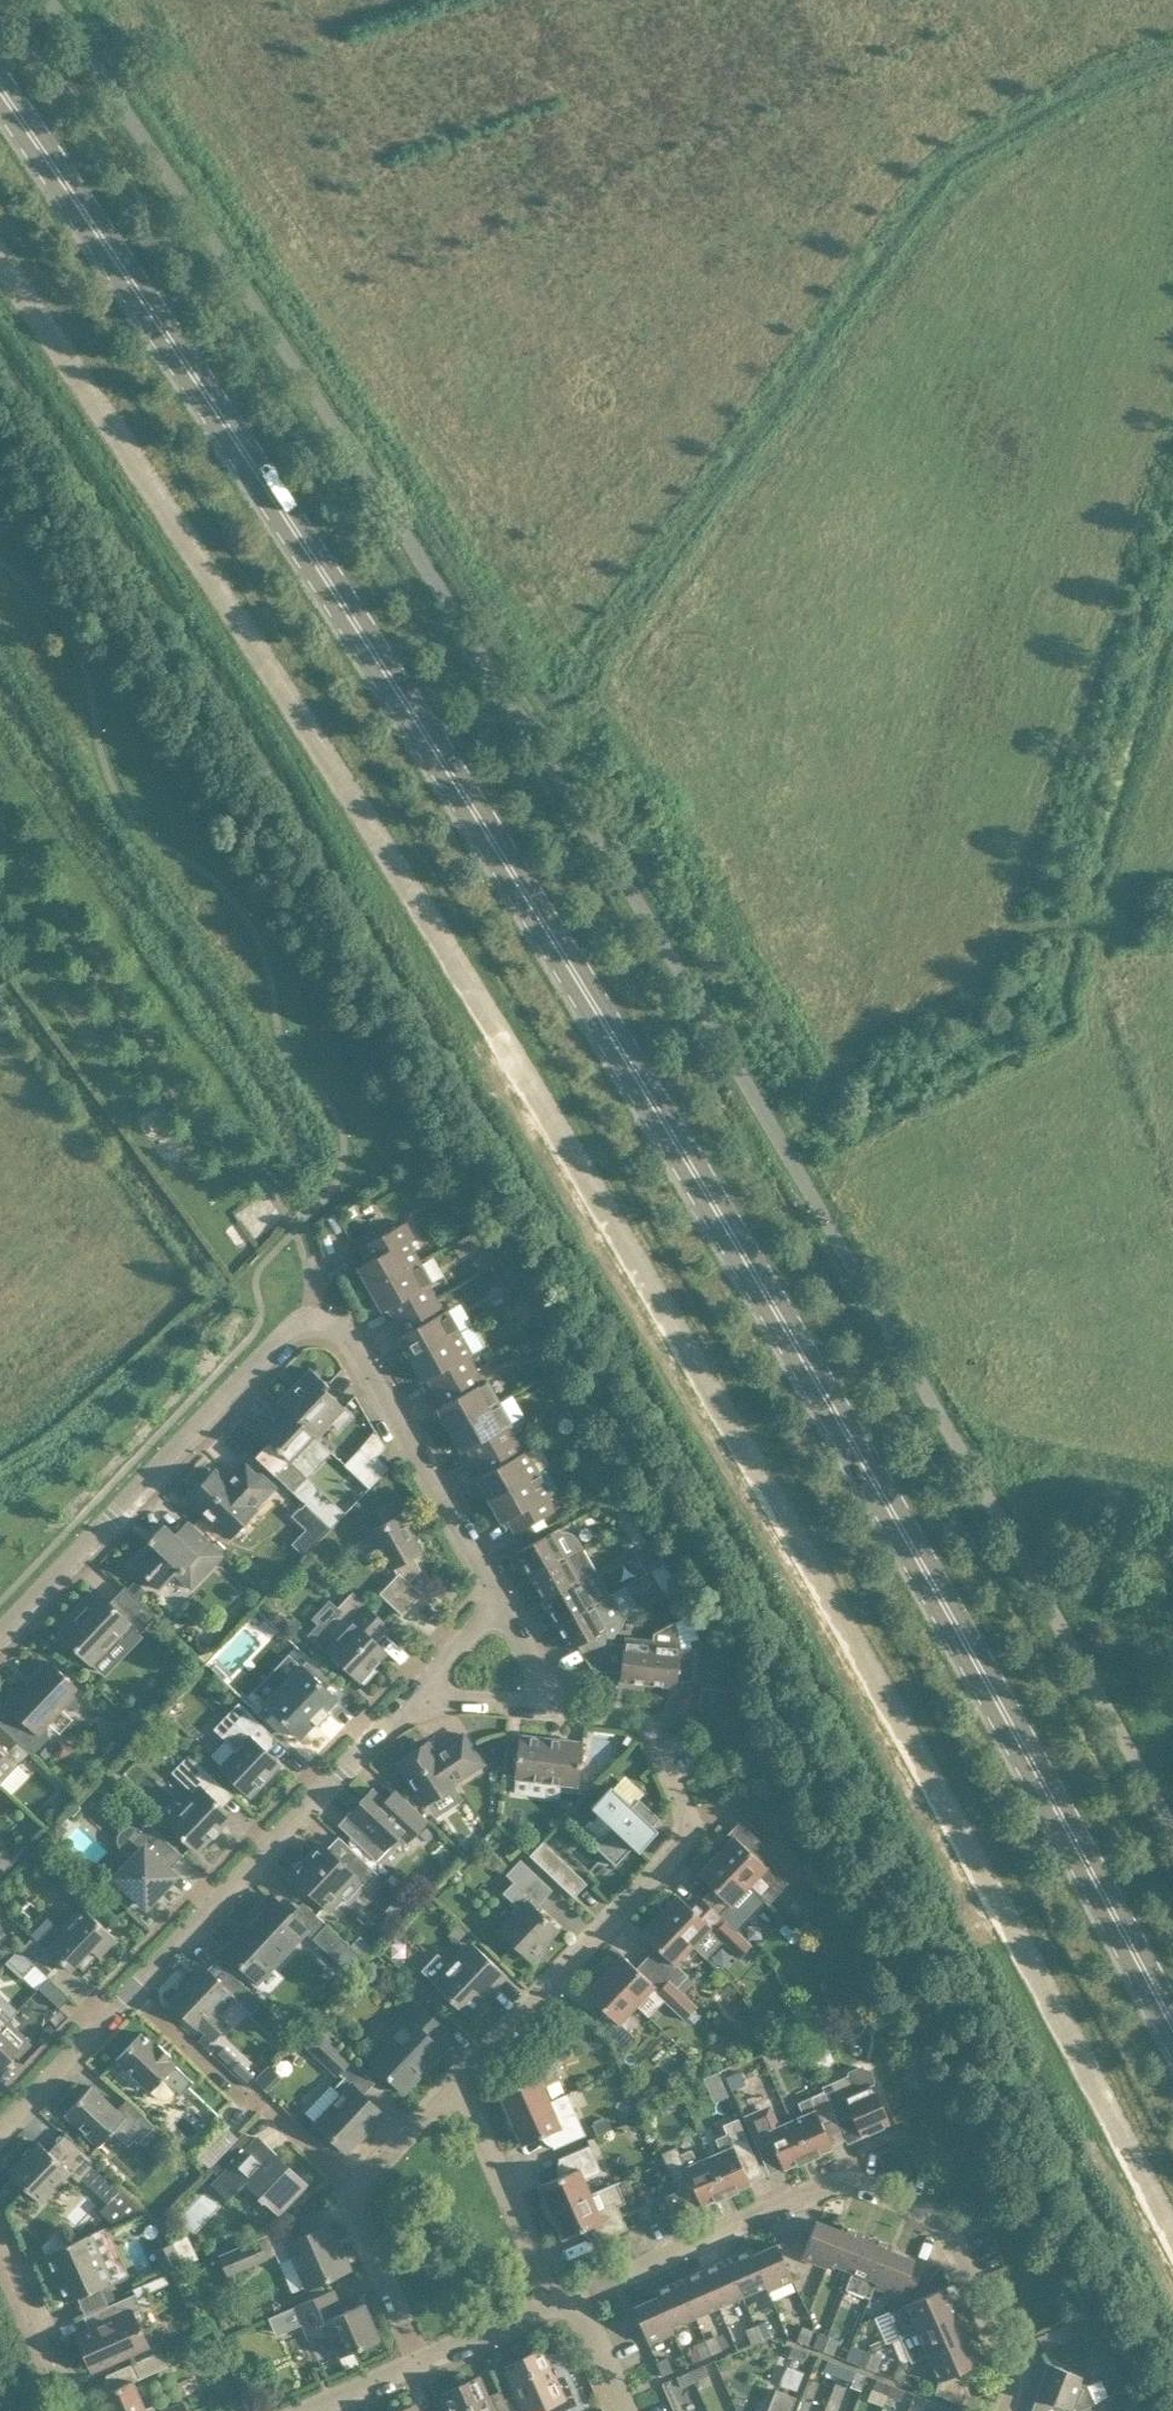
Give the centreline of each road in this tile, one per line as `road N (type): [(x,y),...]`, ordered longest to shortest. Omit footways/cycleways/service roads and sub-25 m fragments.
road 1 (primary): [(1172,2017),(1069,1817),(787,1324),(424,718),(0,89)]
road 2 (unclassified): [(1172,1833),(698,1002),(408,525),(53,0)]
road 3 (residential): [(497,1605),(345,1334),(314,1325),(290,1331),(0,1636)]
road 4 (residential): [(0,2134),(418,1693)]
road 5 (residential): [(576,2293),(823,2185),(854,2181),(946,2223),(1007,2364),(1011,2390),(1003,2410)]
road 6 (residential): [(455,2079),(684,1842),(689,1822),(654,1730),(638,1716),(555,1706)]
road 7 (residential): [(419,2360),(352,2207),(353,2188),(455,2079)]
road 8 (residential): [(554,2302),(455,2079)]
road 9 (residential): [(76,2410),(0,2227)]
road 10 (residential): [(419,2360),(554,2302)]
road 11 (residential): [(555,1706),(418,1693)]
road 12 (residential): [(628,2410),(576,2293)]
road 13 (residential): [(303,2410),(419,2360)]

